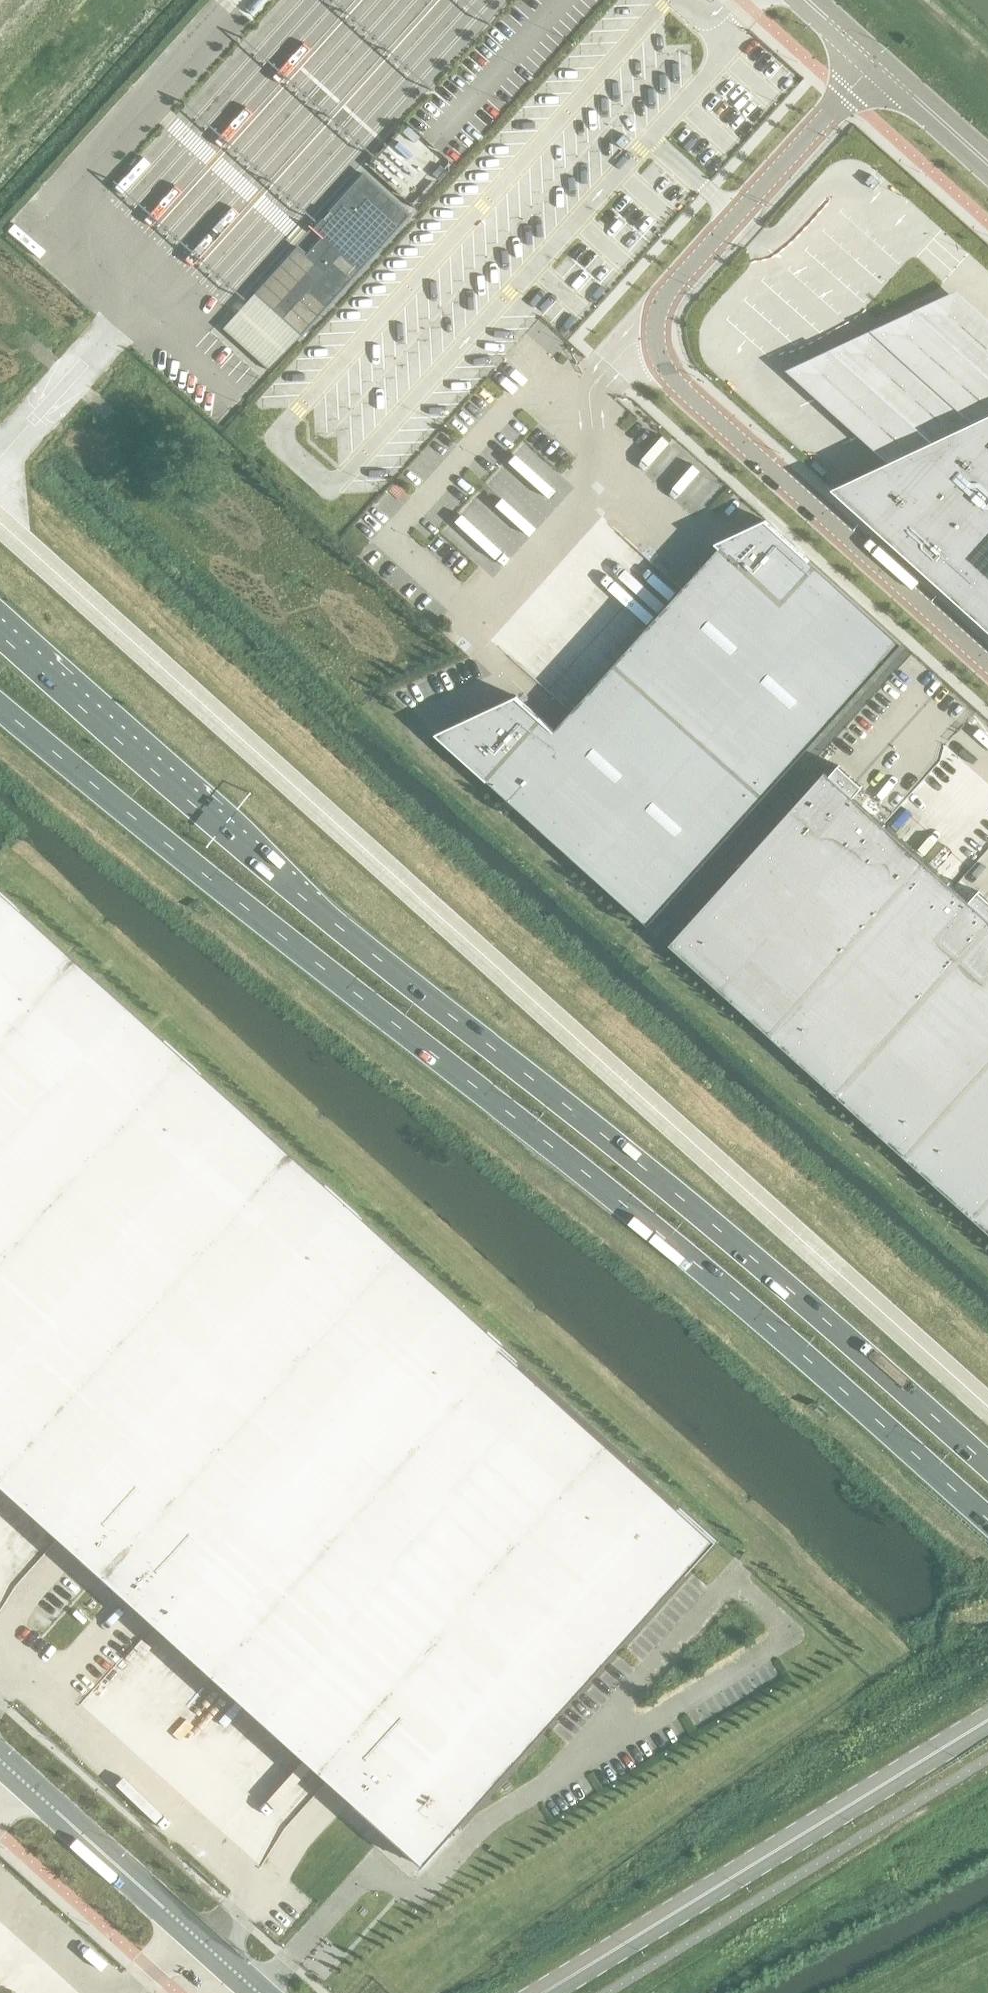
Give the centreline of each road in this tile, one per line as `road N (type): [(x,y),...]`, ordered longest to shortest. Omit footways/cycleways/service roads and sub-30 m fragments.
road 1 (trunk): [(987,1464),(679,1196),(280,879),(0,635)]
road 2 (trunk): [(0,707),(687,1256),(987,1516)]
road 3 (unclassified): [(987,664),(693,399),(655,342),(657,312),(670,289),(875,61)]
road 4 (unclassified): [(987,1720),(543,1992)]
road 5 (unclassified): [(258,1992),(0,1760)]
road 6 (unclassified): [(987,163),(875,61)]

